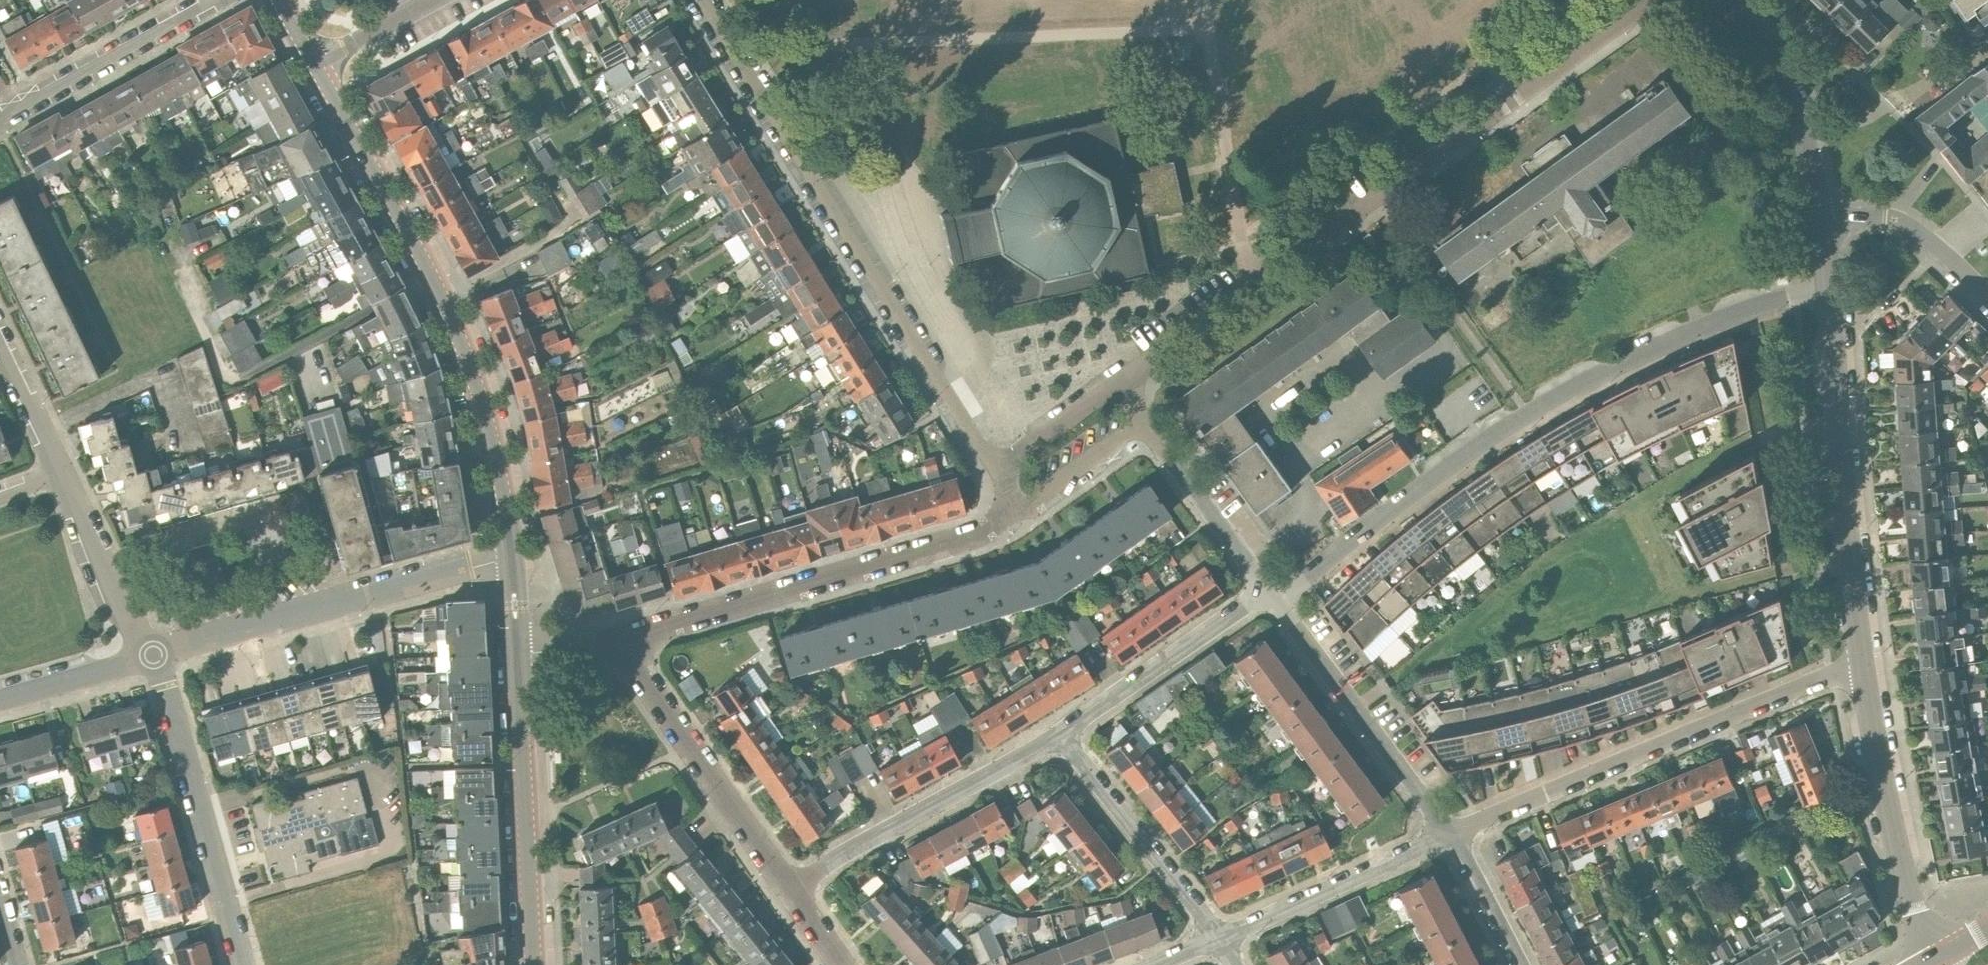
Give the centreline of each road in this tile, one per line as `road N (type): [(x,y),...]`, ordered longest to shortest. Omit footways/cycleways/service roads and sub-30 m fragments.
road 1 (residential): [(1114,381),(1650,0)]
road 2 (residential): [(1274,602),(1522,422),(1701,329),(1829,284)]
road 3 (residential): [(697,0),(995,466)]
road 4 (residential): [(512,557),(493,449),(455,324),(314,61)]
road 5 (residential): [(1452,836),(1861,663)]
road 6 (residential): [(1012,513),(962,537),(619,644)]
road 7 (residential): [(1861,663),(1829,284)]
road 8 (residential): [(151,656),(512,557)]
road 9 (residential): [(242,964),(151,656)]
road 10 (residential): [(533,964),(518,653)]
road 11 (residential): [(792,891),(1060,734)]
road 12 (residential): [(1936,958),(1902,878),(1861,663)]
road 13 (residential): [(792,891),(619,644)]
road 14 (residential): [(1452,836),(1274,602)]
road 15 (residential): [(1218,939),(1060,734)]
road 16 (residential): [(1218,939),(1452,836)]
road 17 (residential): [(1060,734),(1266,593)]
road 18 (residential): [(0,117),(215,0)]
road 19 (residential): [(1823,214),(1792,103),(1756,40),(1720,0)]
road 20 (residential): [(1266,593),(1144,421)]
road 21 (residential): [(151,656),(61,472)]
road 22 (residential): [(1987,299),(1903,225),(1823,214)]
road 23 (residential): [(1012,513),(1144,421)]
road 24 (residential): [(0,699),(151,656)]
road 25 (residential): [(995,466),(1114,381)]
road 26 (residential): [(1521,964),(1452,836)]
road 27 (residential): [(61,472),(0,344)]
road 28 (residential): [(314,61),(429,0)]

